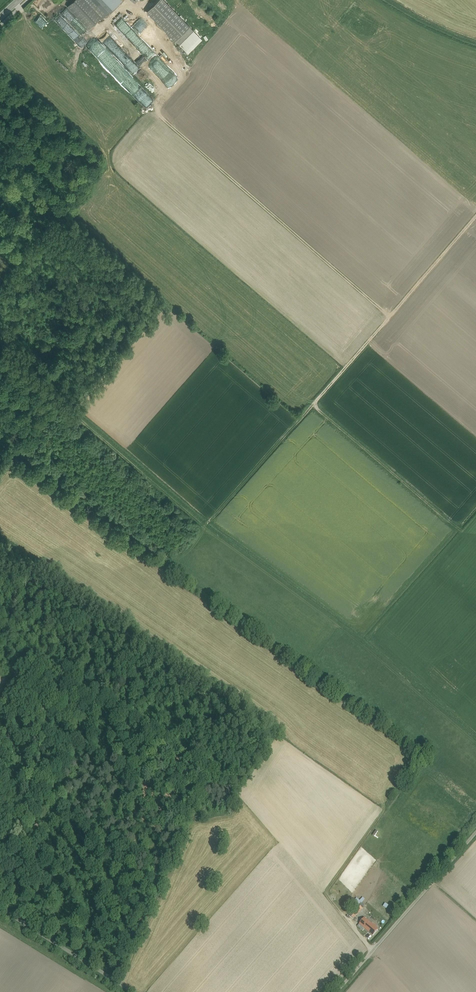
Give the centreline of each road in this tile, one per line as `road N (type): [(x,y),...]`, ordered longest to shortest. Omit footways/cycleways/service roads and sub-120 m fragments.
road 1 (track): [(462,531),(315,402),(475,216)]
road 2 (track): [(390,317),(159,115),(155,104),(179,67),(138,8)]
road 3 (unclassified): [(336,991),(475,833)]
road 4 (track): [(204,525),(315,402)]
road 5 (unclassified): [(0,909),(133,991)]

